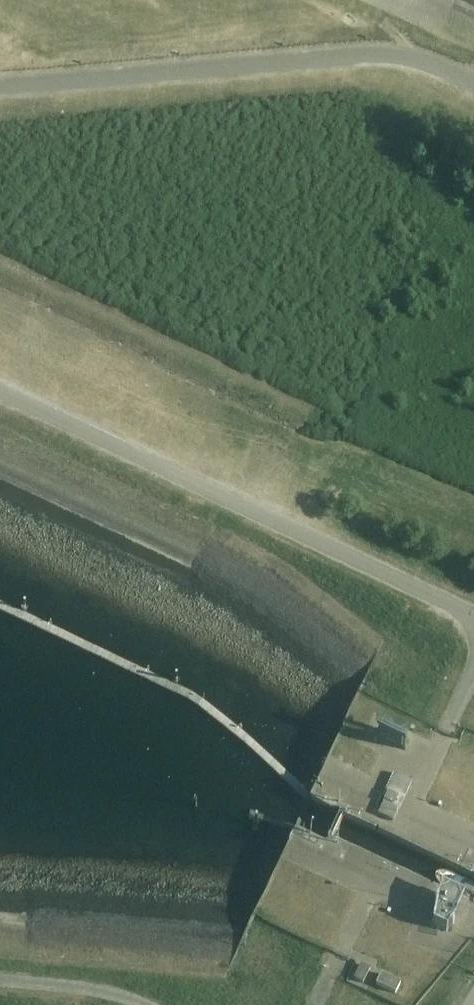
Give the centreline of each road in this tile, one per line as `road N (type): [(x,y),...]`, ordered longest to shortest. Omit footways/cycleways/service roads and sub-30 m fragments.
road 1 (unclassified): [(0,392),(473,621)]
road 2 (unclassified): [(473,89),(417,61),(363,56),(0,84)]

